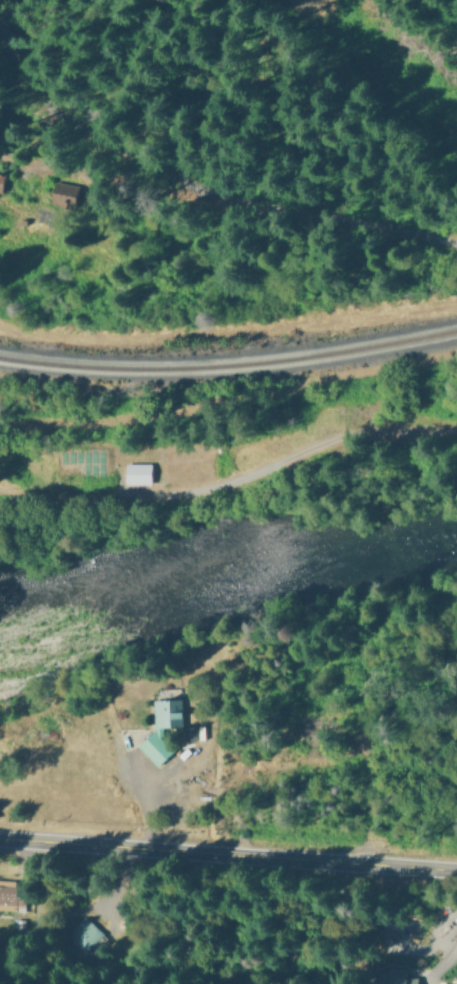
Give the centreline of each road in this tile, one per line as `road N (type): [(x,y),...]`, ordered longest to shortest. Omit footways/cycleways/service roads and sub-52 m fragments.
road 1 (residential): [(456,248),(164,175),(69,123),(0,52)]
road 2 (tertiary): [(0,837),(456,870)]
road 3 (residential): [(456,432),(348,435),(166,497),(49,503)]

